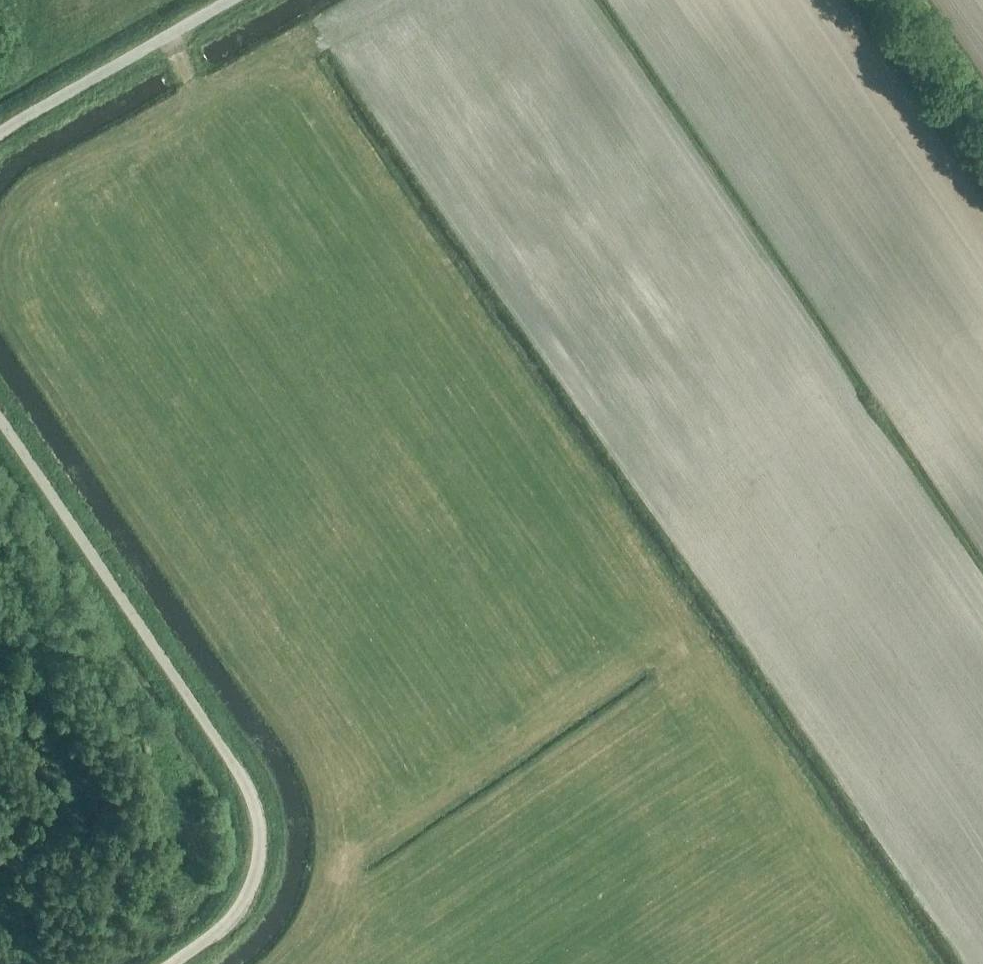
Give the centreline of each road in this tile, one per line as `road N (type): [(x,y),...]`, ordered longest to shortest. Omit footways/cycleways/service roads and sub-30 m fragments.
road 1 (unclassified): [(170,963),(225,922),(253,880),(260,849),(254,802),(0,417)]
road 2 (unclassified): [(0,132),(230,0)]
road 3 (track): [(982,151),(879,0)]

